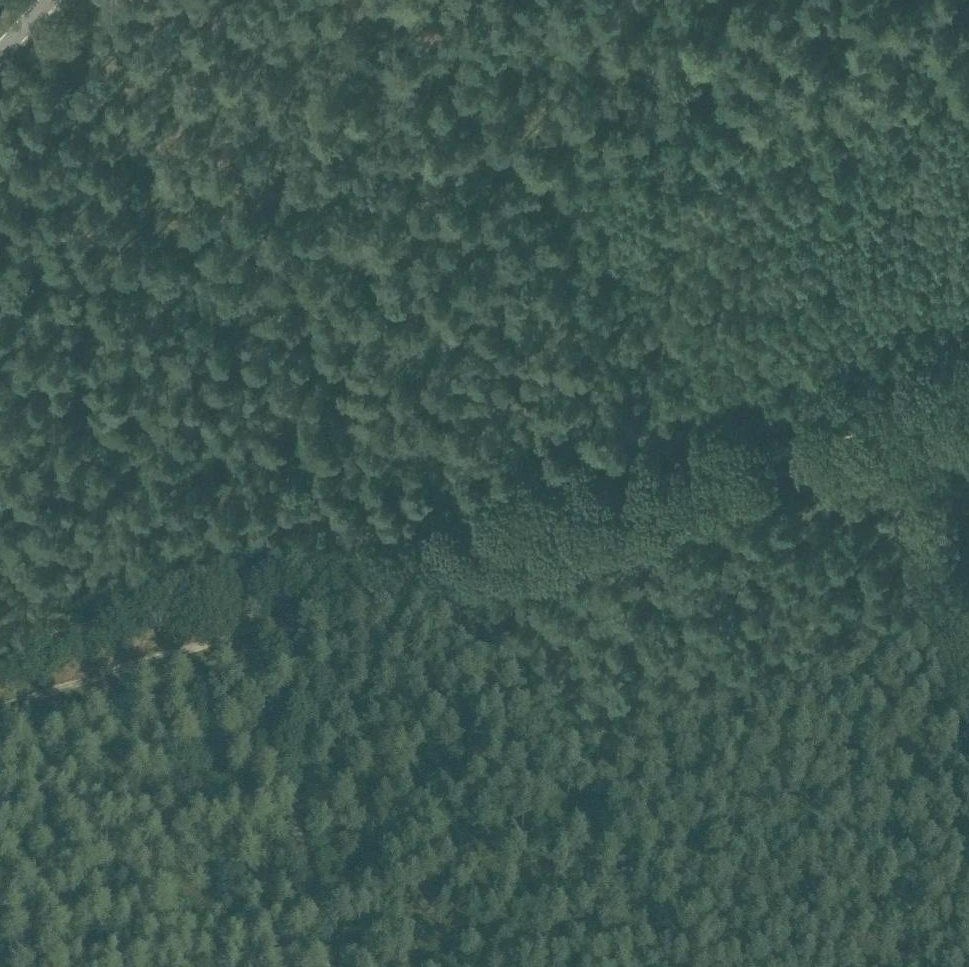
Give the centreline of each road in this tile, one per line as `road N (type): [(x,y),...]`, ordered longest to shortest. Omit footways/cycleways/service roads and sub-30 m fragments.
road 1 (track): [(968,396),(0,707)]
road 2 (track): [(968,354),(88,625),(0,636)]
road 3 (track): [(326,966),(253,629)]
road 4 (track): [(948,402),(938,450),(944,512),(968,599)]

